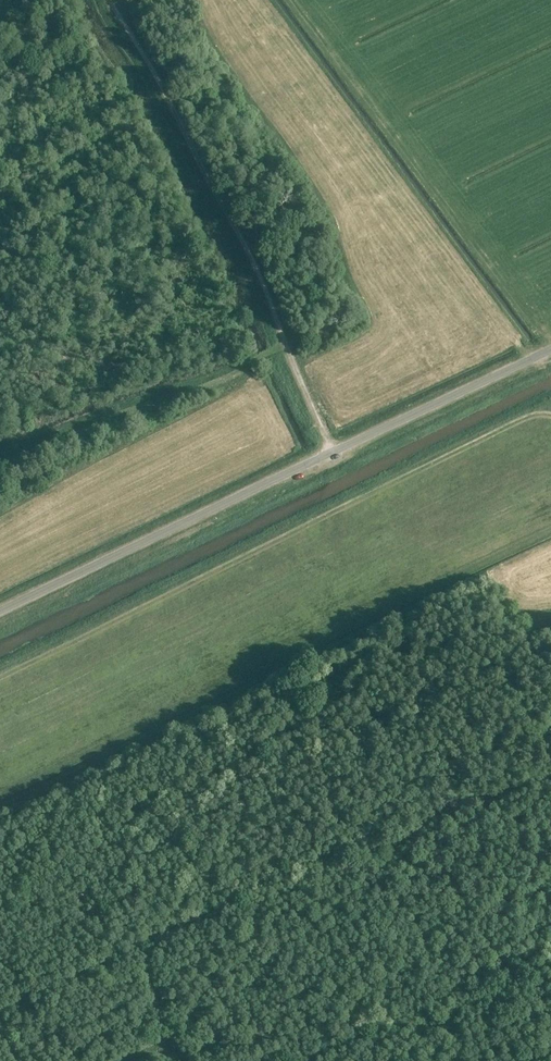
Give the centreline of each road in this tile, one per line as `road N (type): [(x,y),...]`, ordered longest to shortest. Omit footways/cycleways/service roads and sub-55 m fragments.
road 1 (track): [(0,669),(550,403)]
road 2 (unclassified): [(0,611),(550,349)]
road 3 (track): [(287,346),(252,259),(110,0)]

